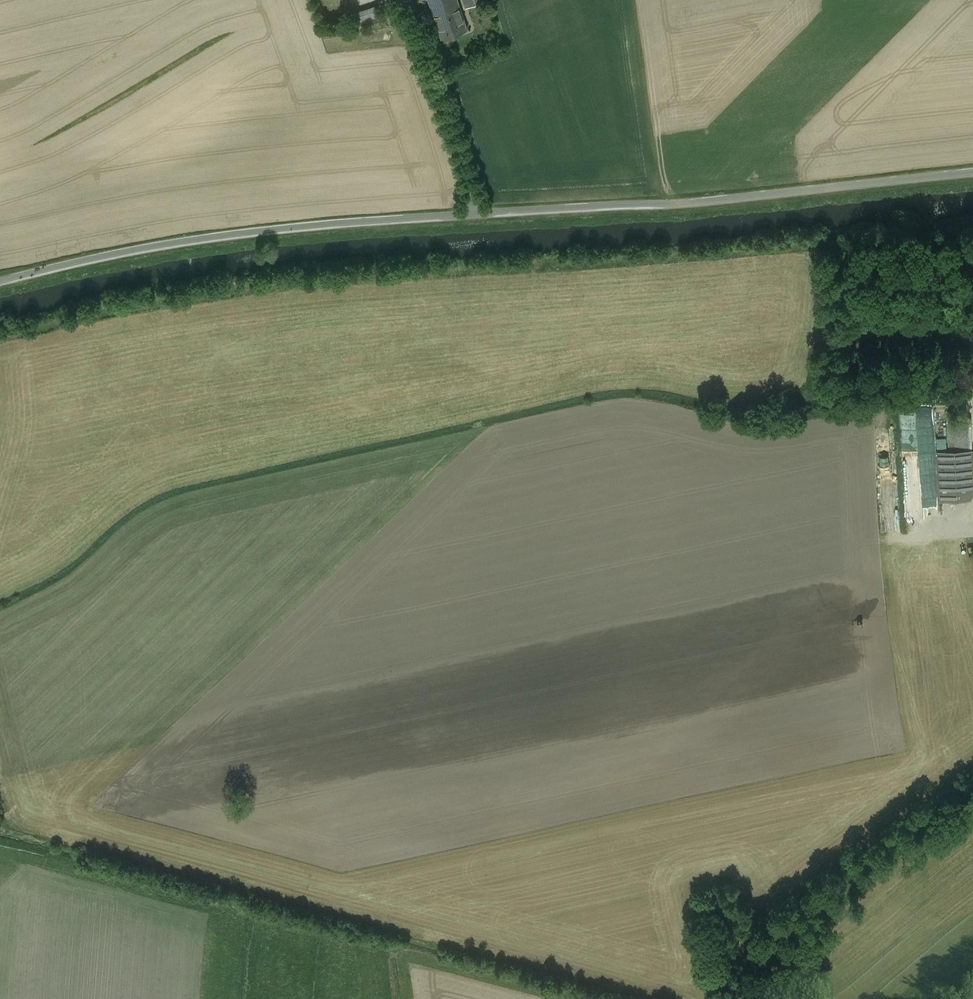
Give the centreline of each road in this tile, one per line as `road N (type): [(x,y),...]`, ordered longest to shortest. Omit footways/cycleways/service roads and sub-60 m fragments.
road 1 (unclassified): [(972,173),(700,201),(323,224),(162,244),(0,278)]

